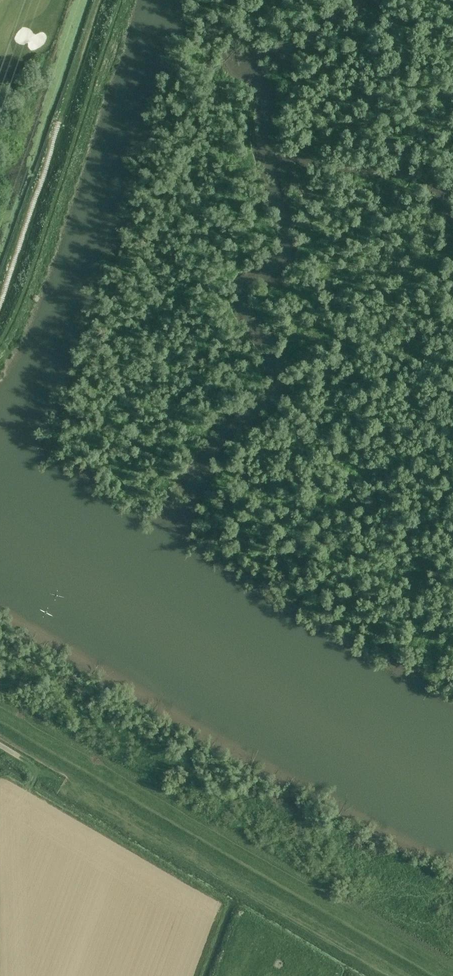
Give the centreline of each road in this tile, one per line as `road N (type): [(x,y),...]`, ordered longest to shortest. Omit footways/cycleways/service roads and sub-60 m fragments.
road 1 (track): [(99,0),(0,304)]

